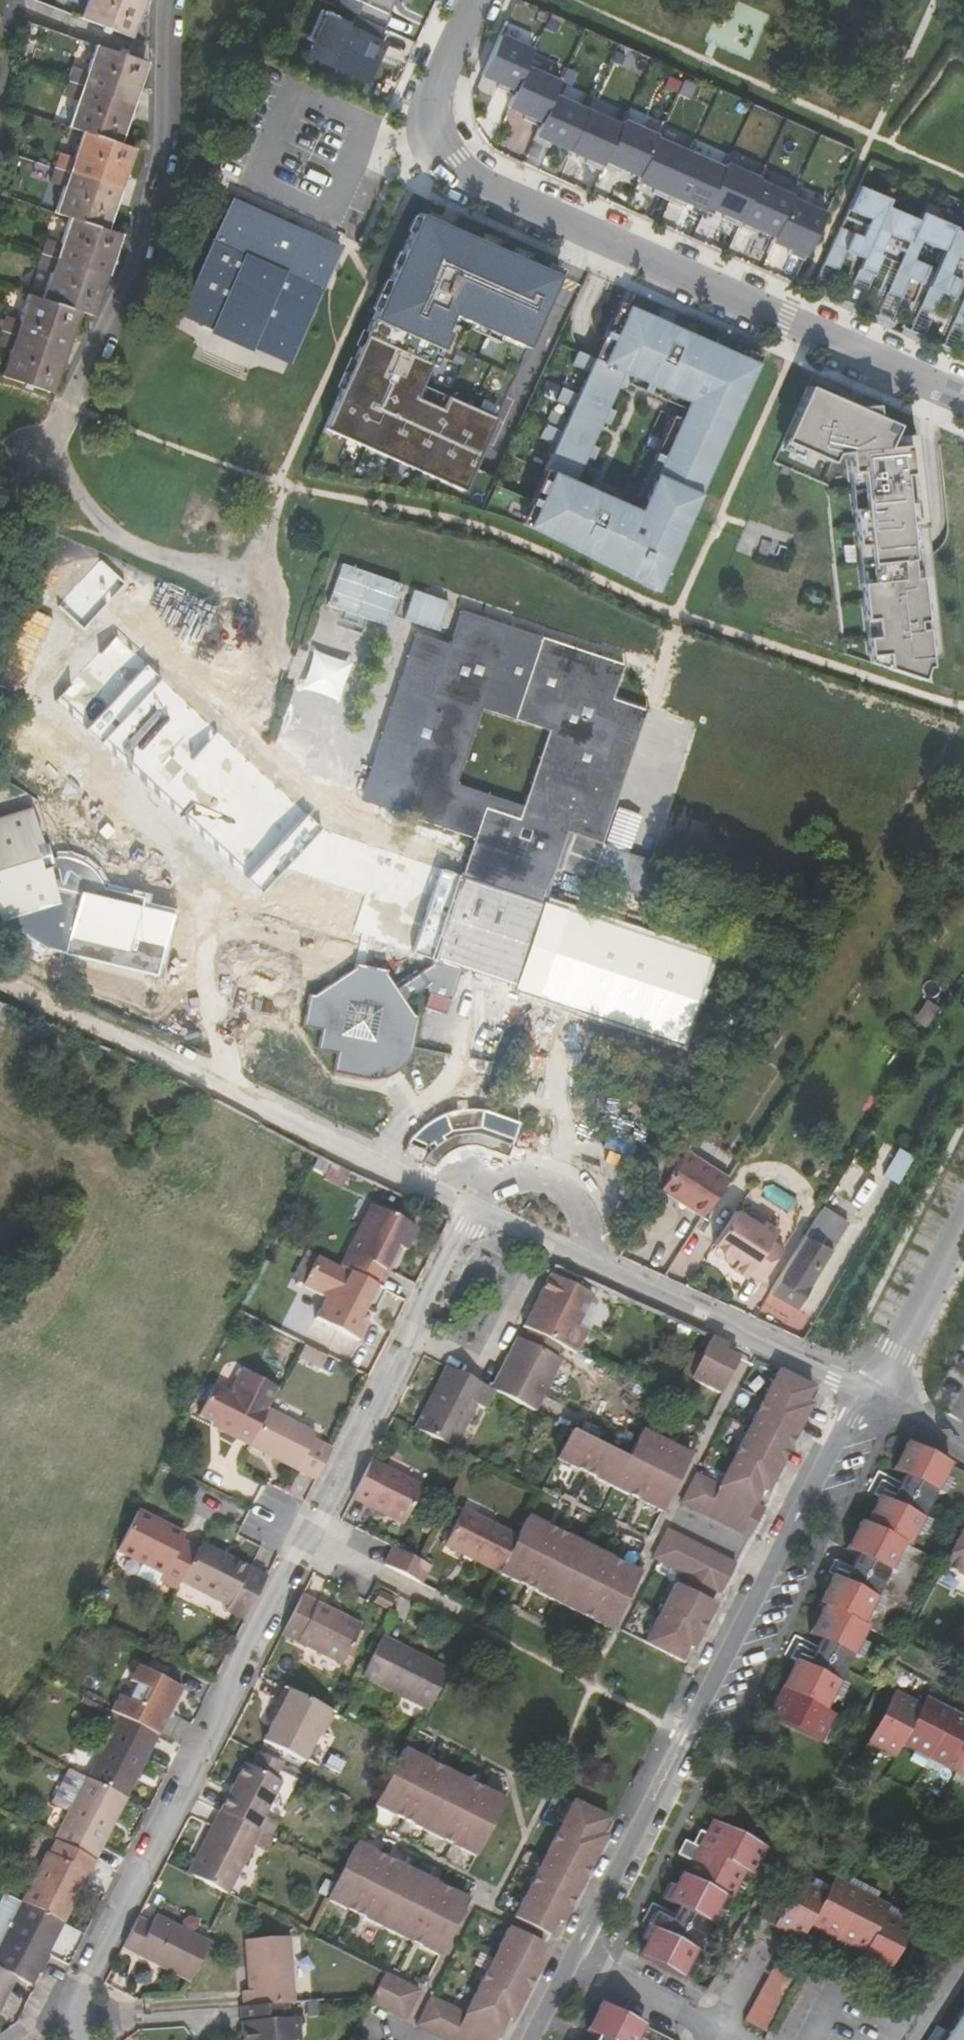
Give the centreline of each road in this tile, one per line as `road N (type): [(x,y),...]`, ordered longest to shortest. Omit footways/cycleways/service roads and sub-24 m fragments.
road 1 (residential): [(864,1390),(469,1209),(324,1514),(60,2027)]
road 2 (residential): [(482,0),(436,121),(453,161),(963,389)]
road 3 (residential): [(864,1390),(575,1956)]
road 4 (residential): [(177,0),(168,147),(144,258),(31,511)]
road 5 (residential): [(963,1204),(864,1390)]
road 6 (residential): [(575,1956),(718,2030)]

